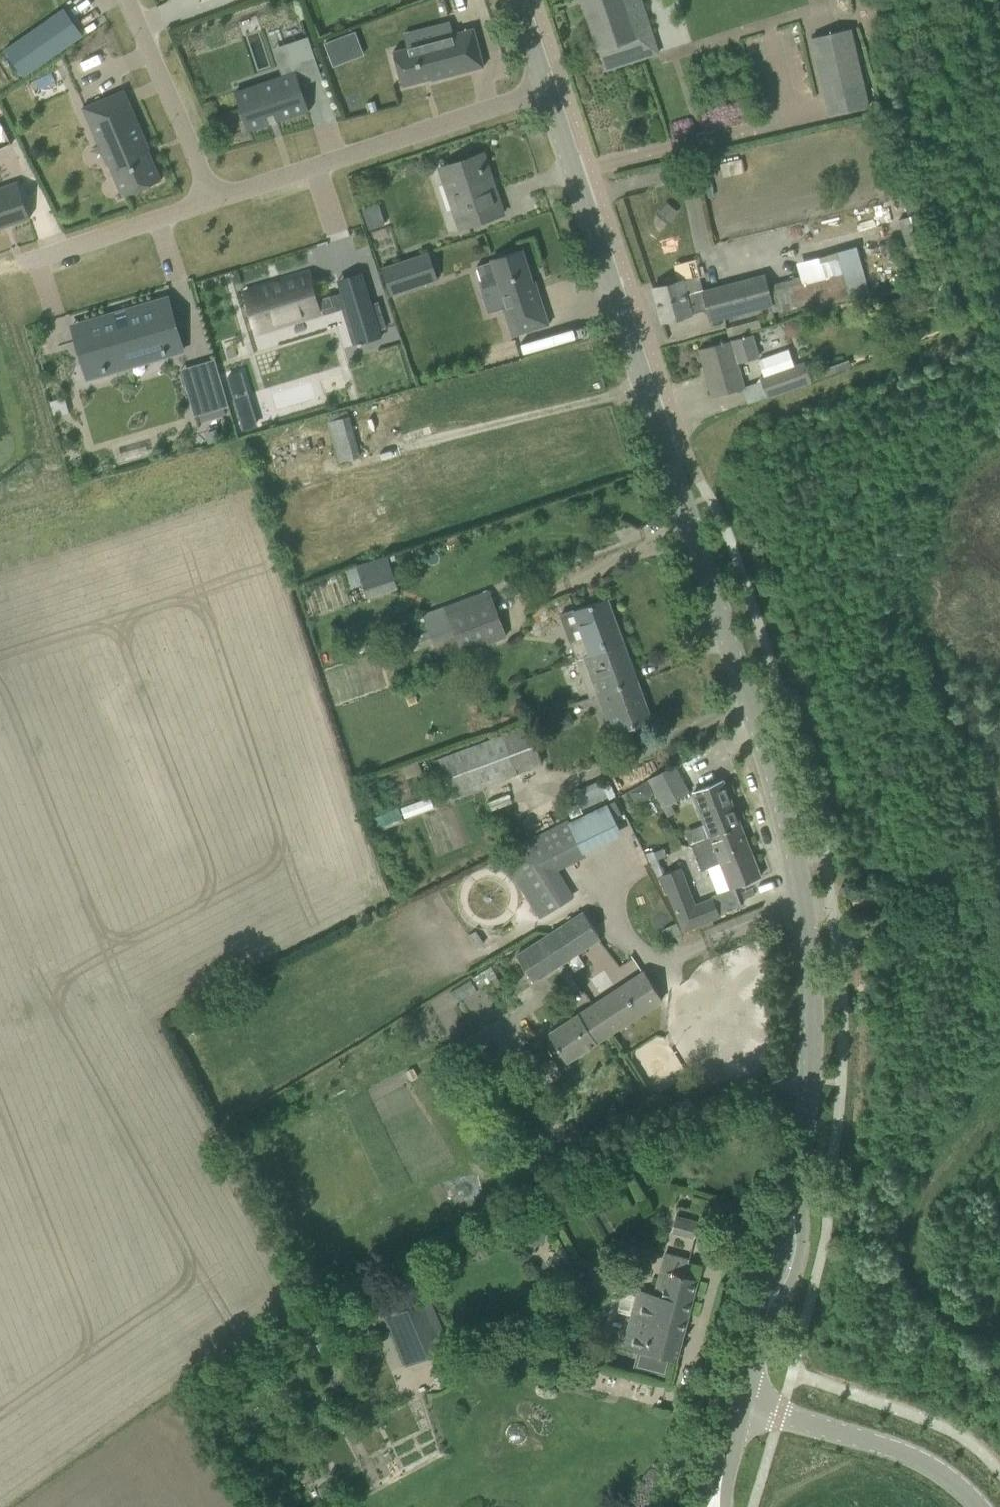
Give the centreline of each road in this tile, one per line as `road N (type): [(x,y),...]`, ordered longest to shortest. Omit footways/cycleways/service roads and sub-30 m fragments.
road 1 (tertiary): [(796,1195),(816,1057),(808,905),(545,90)]
road 2 (residential): [(212,198),(545,90)]
road 3 (track): [(641,388),(373,458)]
road 4 (unclassified): [(982,1506),(909,1454),(741,1407)]
road 5 (residential): [(212,198),(125,0)]
road 6 (residential): [(22,266),(212,198)]
road 7 (tertiary): [(769,1312),(799,1268),(796,1195)]
road 8 (tertiary): [(796,1195),(772,1248),(769,1312)]

